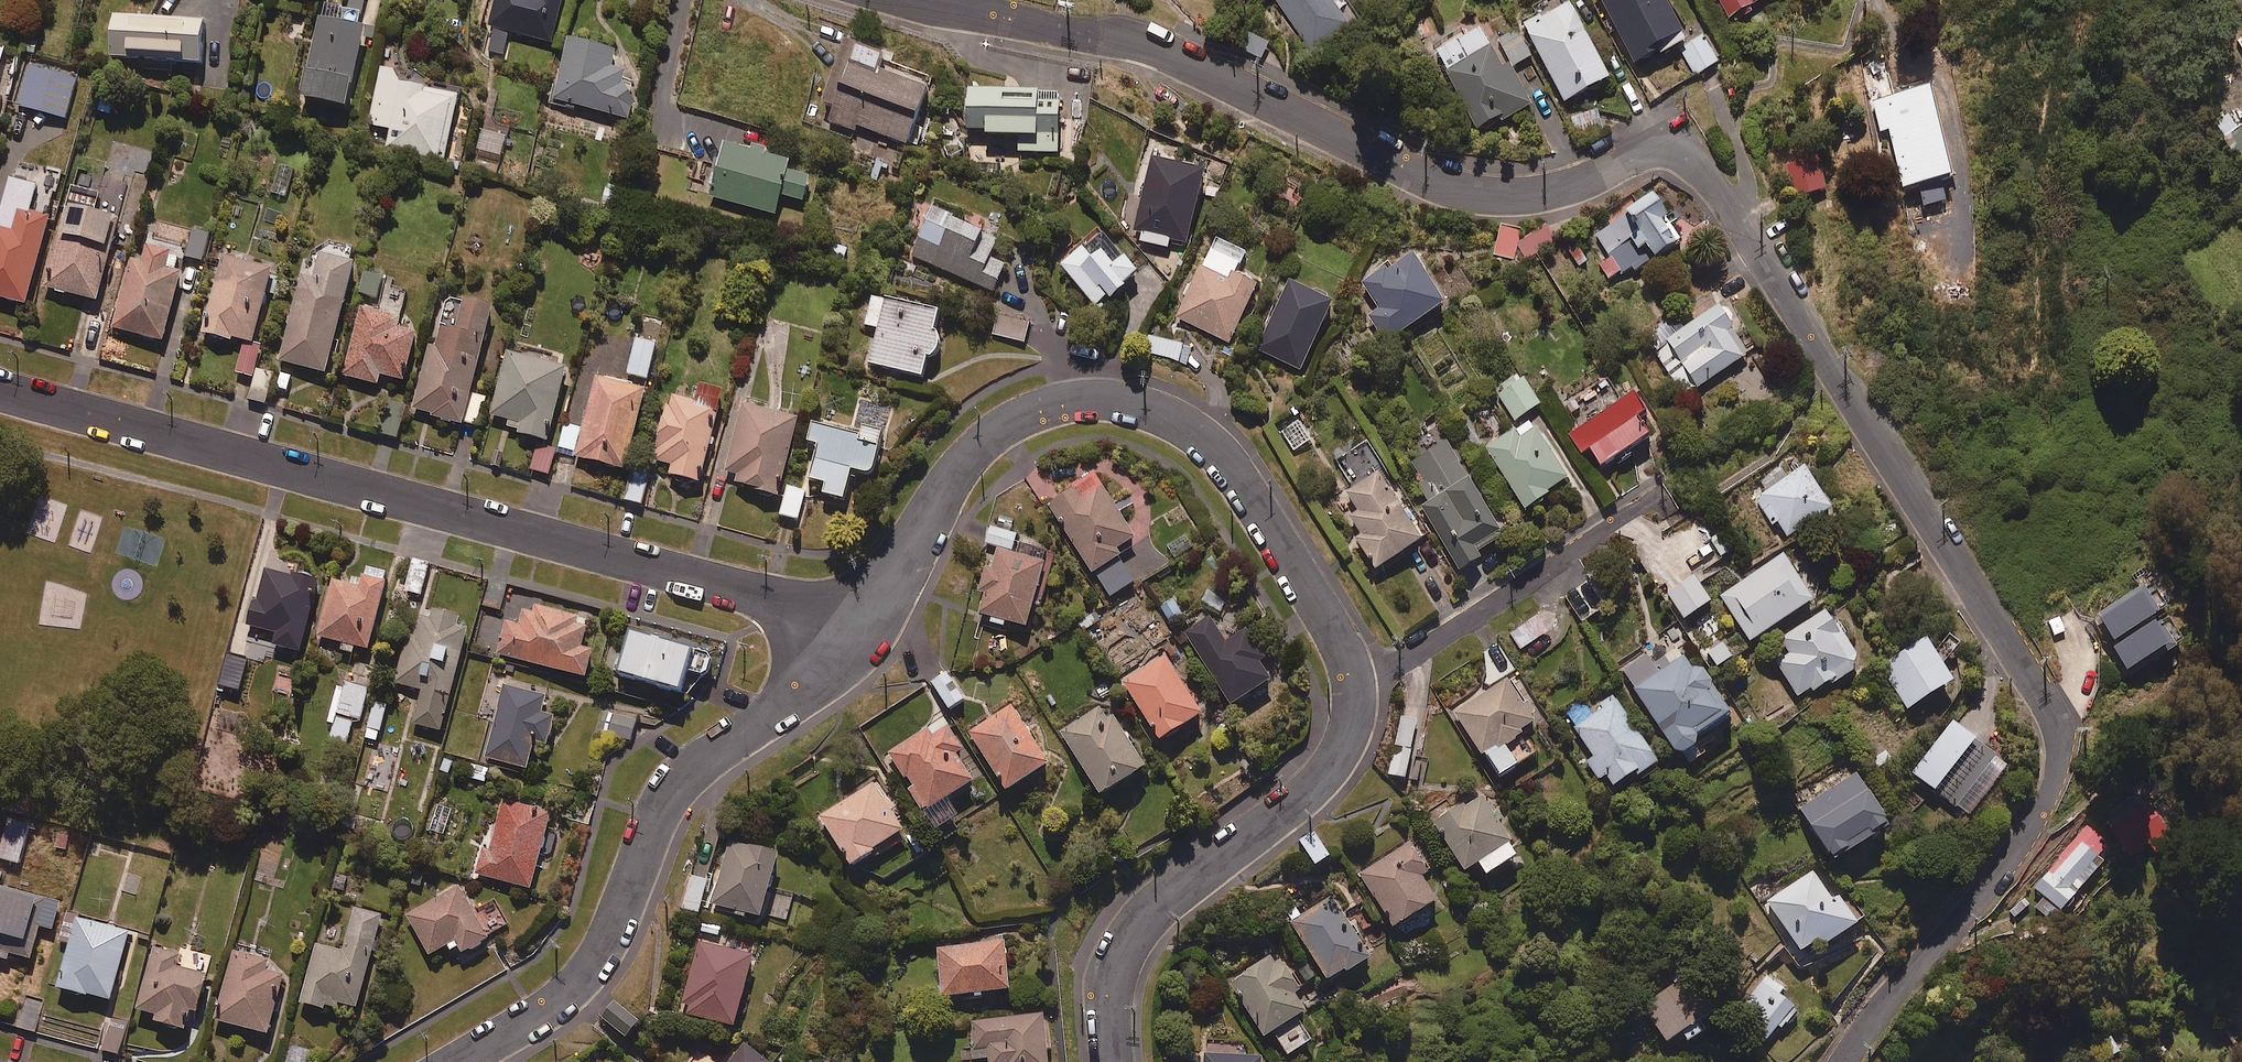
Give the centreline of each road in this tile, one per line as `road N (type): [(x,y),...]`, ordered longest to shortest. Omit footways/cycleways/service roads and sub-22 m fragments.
road 1 (residential): [(915,0),(1154,47),(1462,191),(1547,192),(1653,149),(1677,152),(1708,176),(2058,722),(2057,783),(2028,833),(1841,1061)]
road 2 (residential): [(0,393),(867,622)]
road 3 (residential): [(1358,685),(1339,632),(1232,465),(1177,419),(1114,398),(1040,407),(980,443),(867,622)]
road 4 (residential): [(867,622),(808,690),(672,789),(605,949),(571,994),(456,1061)]
road 5 (residential): [(1115,1061),(1112,989),(1123,949),(1155,908),(1329,774),(1349,740),(1358,685)]
road 6 (residential): [(1652,502),(1358,685)]

